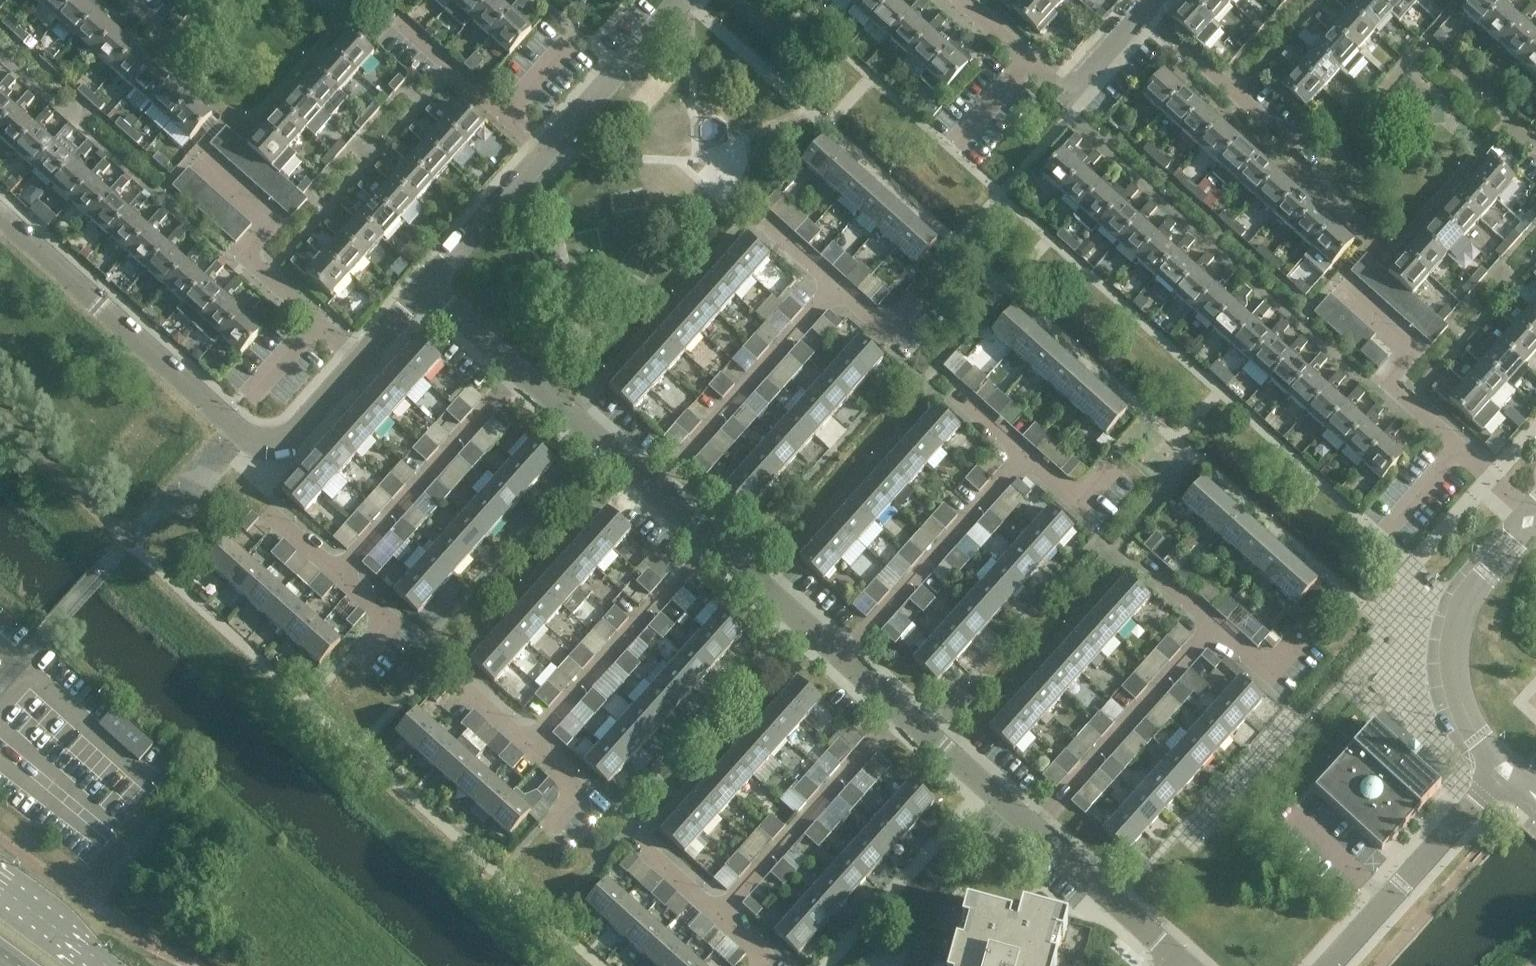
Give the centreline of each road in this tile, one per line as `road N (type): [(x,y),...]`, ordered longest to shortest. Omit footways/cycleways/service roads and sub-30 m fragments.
road 1 (residential): [(1182,961),(426,287)]
road 2 (residential): [(426,287),(300,432),(277,446),(251,443),(0,215)]
road 3 (residential): [(681,0),(426,287)]
road 4 (residential): [(1535,515),(1464,603),(1449,656),(1462,719),(1507,771)]
road 5 (residential): [(1507,771),(1332,965)]
road 6 (residential): [(1297,154),(1143,11)]
road 7 (secondary): [(104,965),(0,886)]

